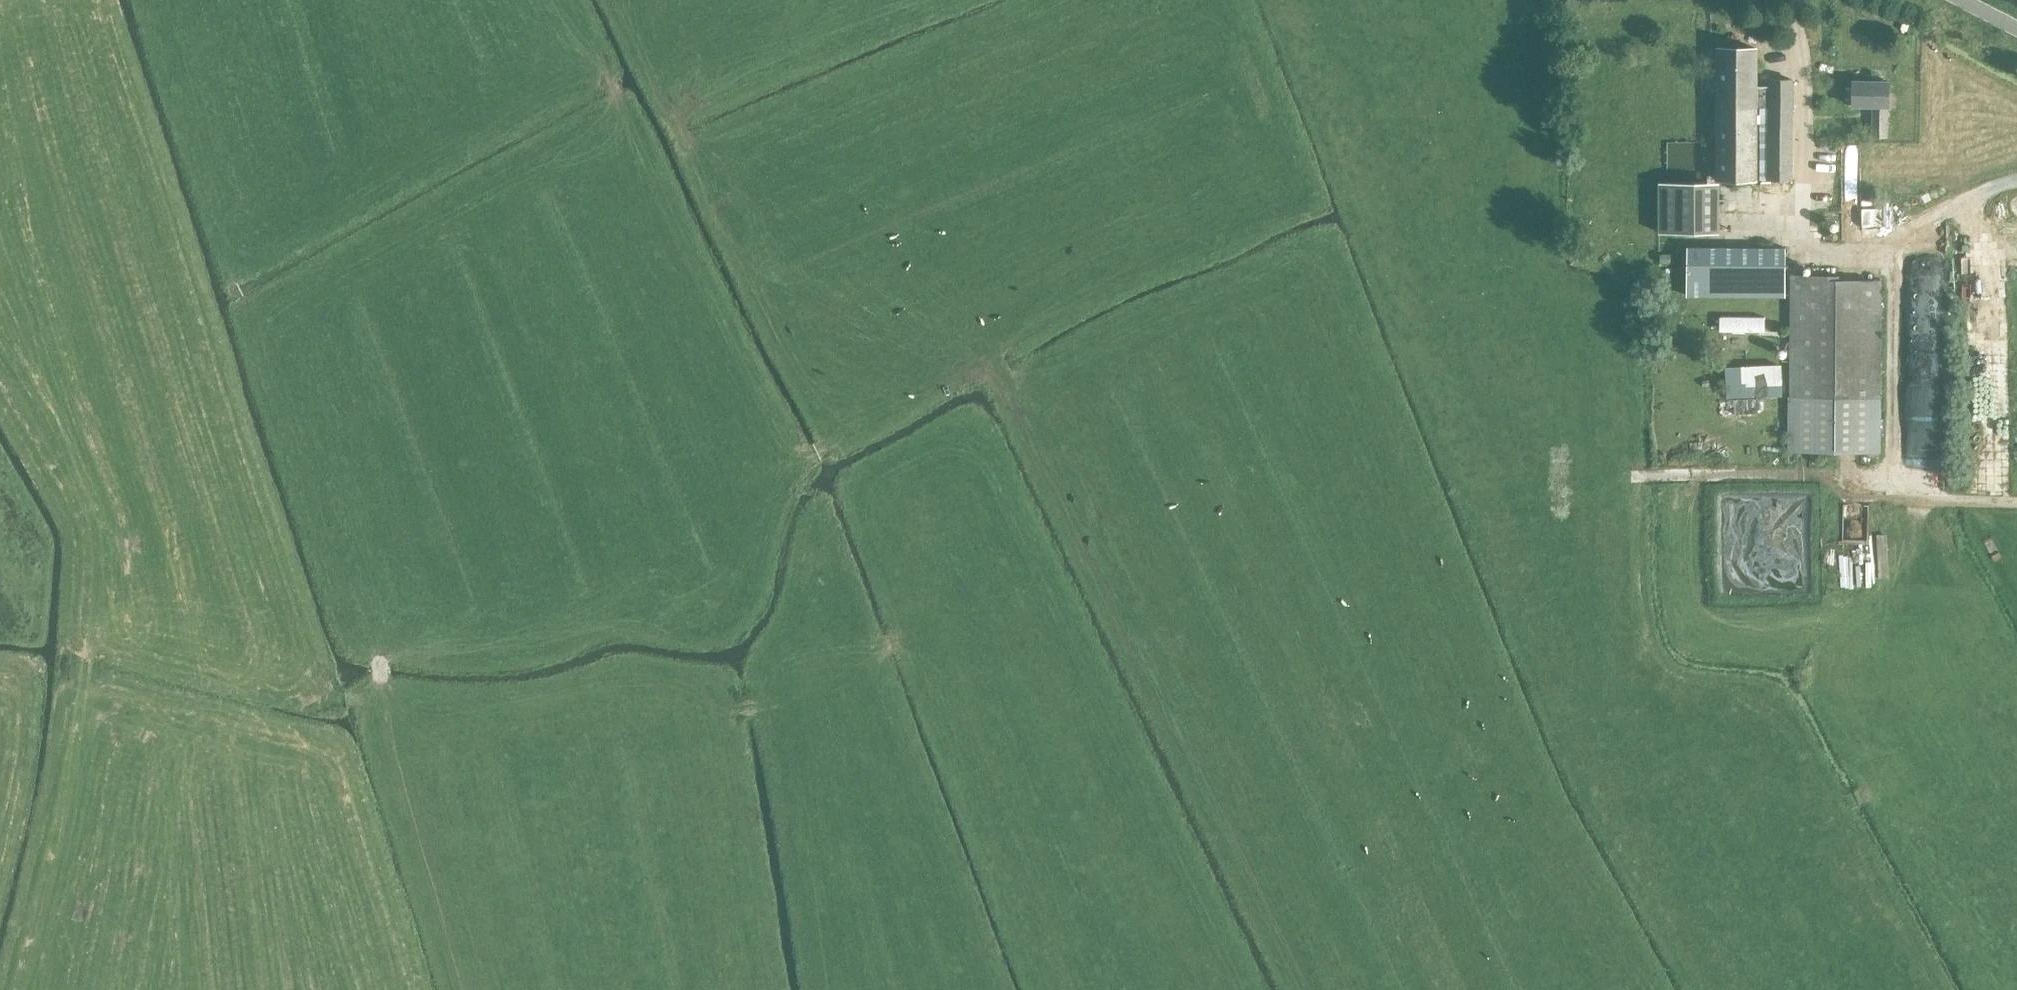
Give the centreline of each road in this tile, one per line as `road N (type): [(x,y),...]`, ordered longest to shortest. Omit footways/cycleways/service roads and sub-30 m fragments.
road 1 (track): [(988,364),(1295,989)]
road 2 (track): [(2016,178),(2001,179),(1891,248),(1892,496),(1835,475),(1636,475)]
road 3 (track): [(988,364),(701,180),(615,0)]
road 4 (track): [(1891,248),(1861,258),(1804,242),(1800,0)]
road 5 (track): [(795,461),(988,364)]
road 6 (track): [(1892,496),(2016,501)]

